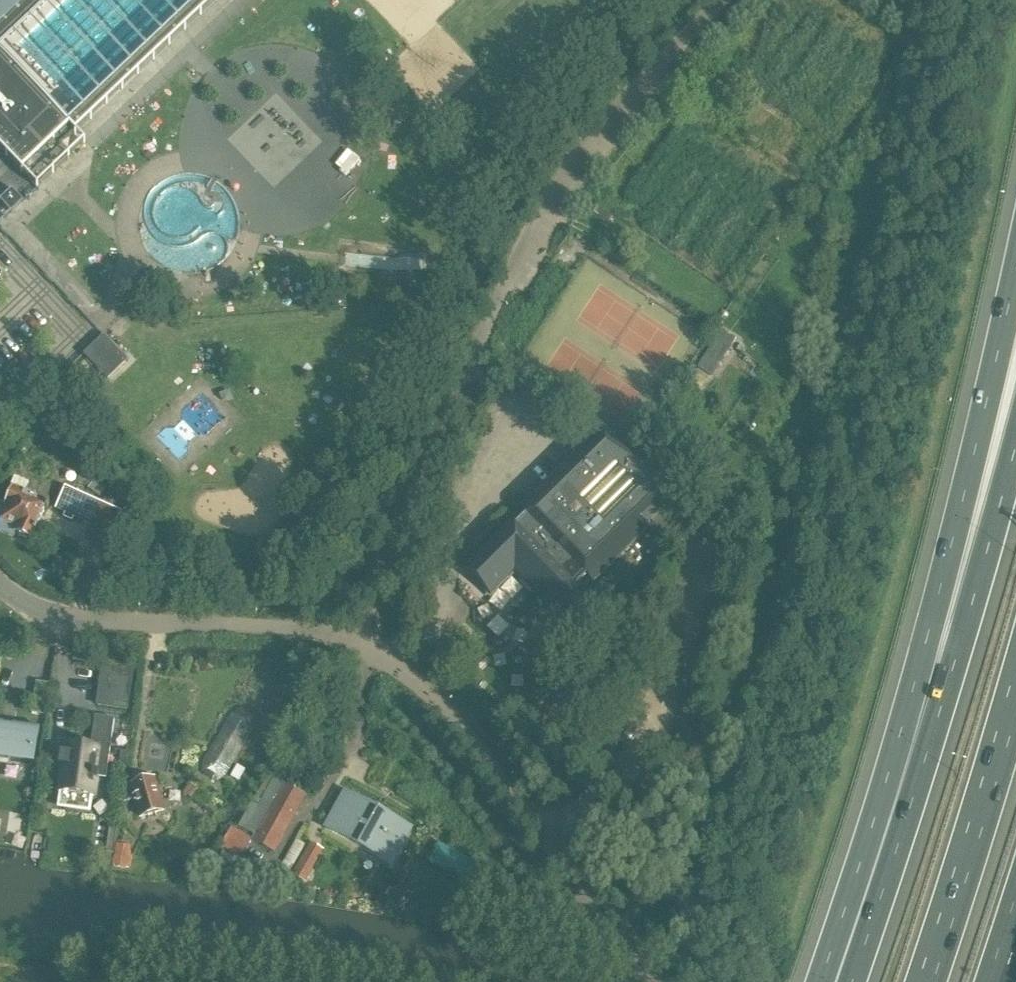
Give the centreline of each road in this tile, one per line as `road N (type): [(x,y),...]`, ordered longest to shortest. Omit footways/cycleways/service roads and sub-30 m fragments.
road 1 (unclassified): [(355,642),(457,386),(533,224),(592,138),(718,0)]
road 2 (unclassified): [(656,981),(447,709),(355,642)]
road 3 (unclassified): [(355,642),(313,630),(66,616),(31,605),(0,580)]
road 4 (motorway): [(964,632),(852,981)]
road 5 (motorway): [(1015,325),(964,632)]
road 6 (motorway): [(924,981),(1015,692)]
road 7 (motorway): [(1015,437),(964,632)]

